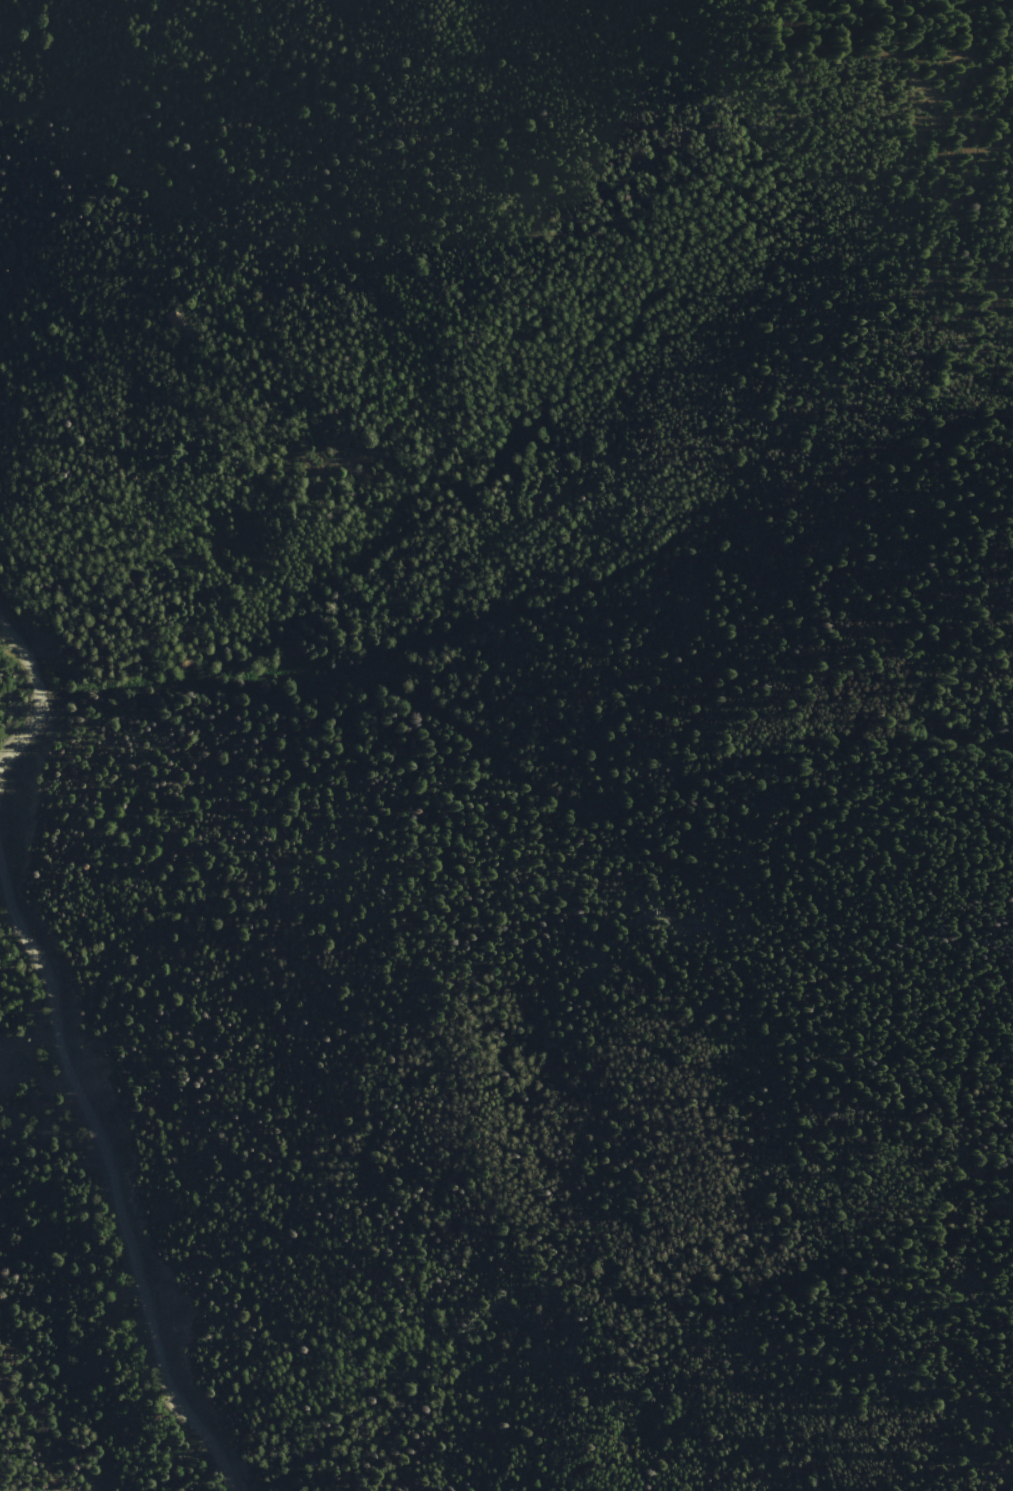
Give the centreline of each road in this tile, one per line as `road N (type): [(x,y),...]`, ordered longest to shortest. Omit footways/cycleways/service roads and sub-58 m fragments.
road 1 (residential): [(0,861),(16,923),(47,980),(65,1068),(97,1138),(171,1397),(222,1460),(234,1490)]
road 2 (residential): [(0,612),(41,682),(34,723),(0,772)]

